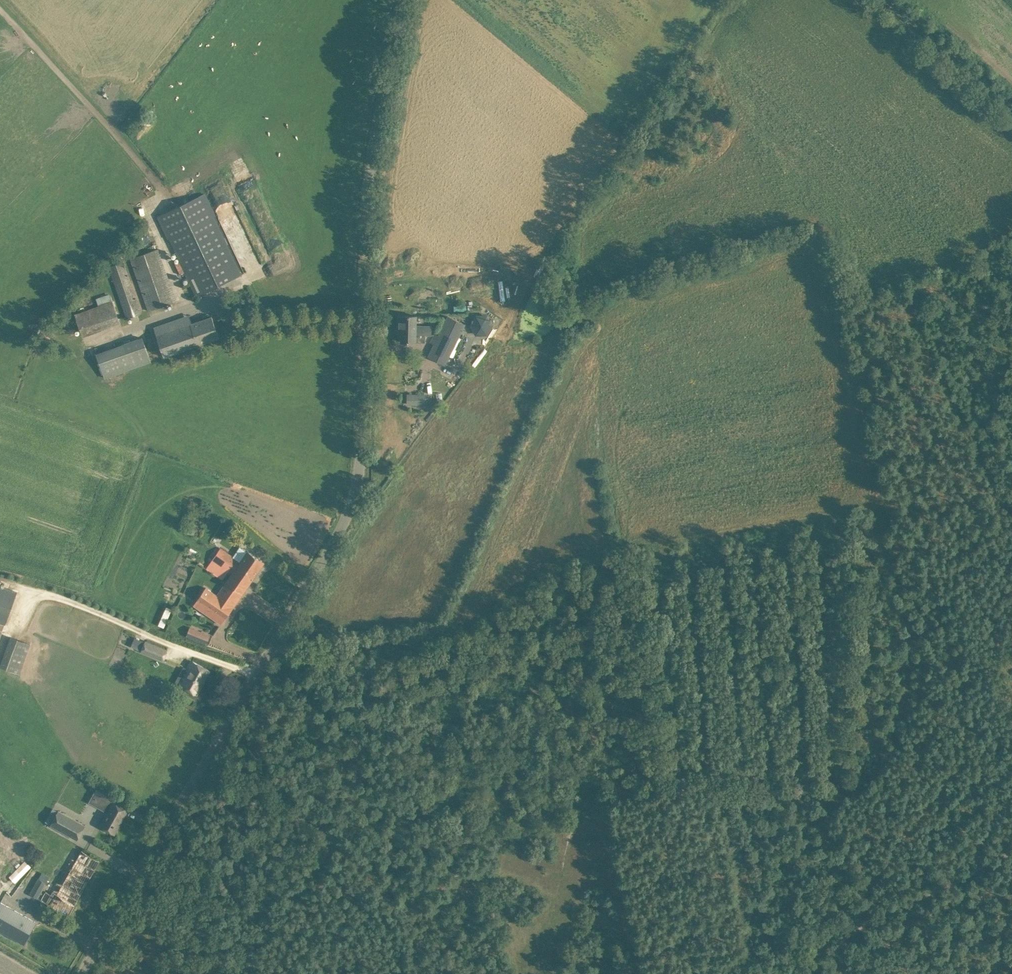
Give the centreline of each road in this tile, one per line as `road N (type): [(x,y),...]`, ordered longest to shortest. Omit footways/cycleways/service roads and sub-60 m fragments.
road 1 (unclassified): [(78,973),(356,493),(365,191),(406,0)]
road 2 (track): [(856,508),(587,558),(446,631),(269,650)]
road 3 (track): [(775,973),(1011,845)]
road 4 (track): [(1011,106),(887,0)]

